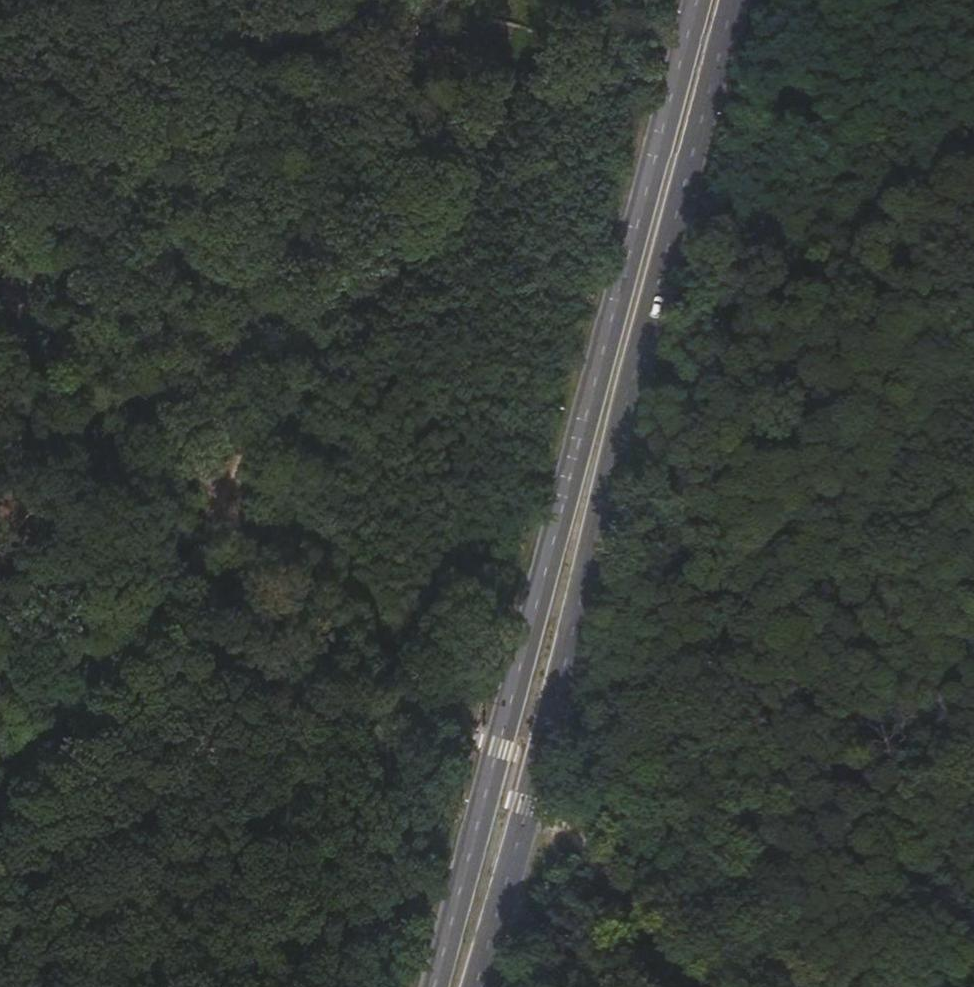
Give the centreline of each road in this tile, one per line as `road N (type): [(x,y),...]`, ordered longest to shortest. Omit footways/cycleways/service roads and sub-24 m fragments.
road 1 (primary): [(696,0),(435,986)]
road 2 (primary): [(477,986),(736,0)]
road 3 (track): [(0,800),(482,126),(517,64),(523,0)]
road 4 (track): [(0,281),(211,503),(376,644)]
road 5 (track): [(714,986),(544,811)]

